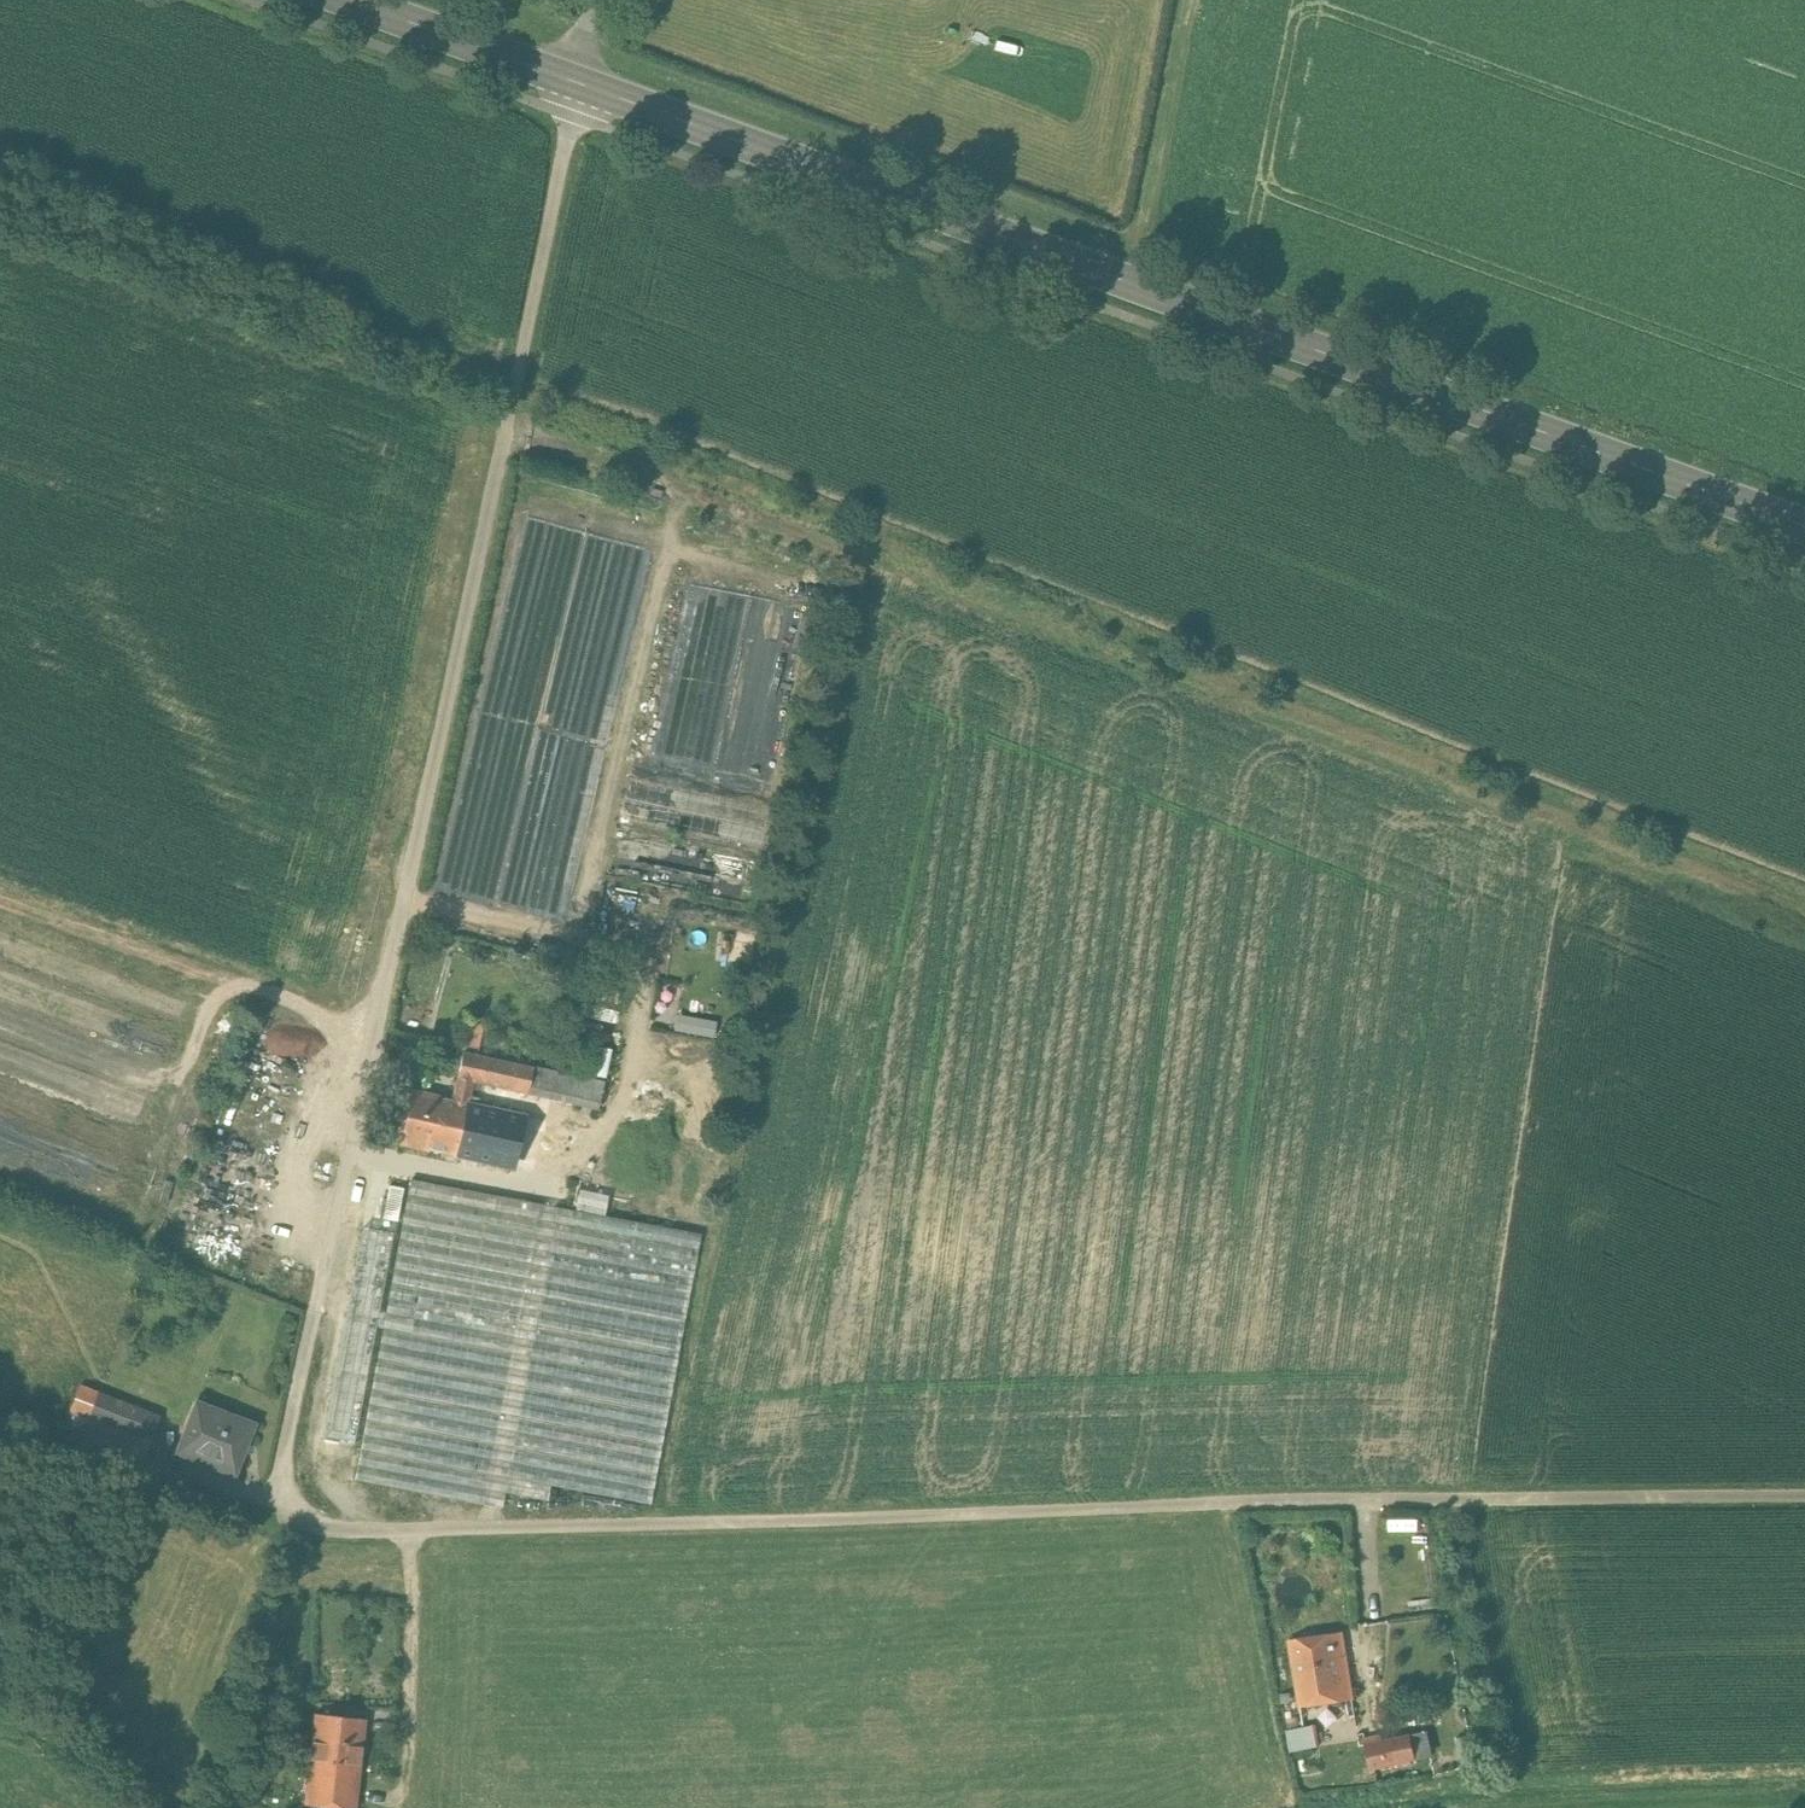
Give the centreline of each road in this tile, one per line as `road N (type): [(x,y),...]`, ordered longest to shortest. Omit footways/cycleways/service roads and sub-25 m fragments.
road 1 (unclassified): [(1804,1494),(1258,1501),(327,1532),(278,1485),(577,82)]
road 2 (primary): [(577,82),(1804,522)]
road 3 (primary): [(349,0),(577,82)]

